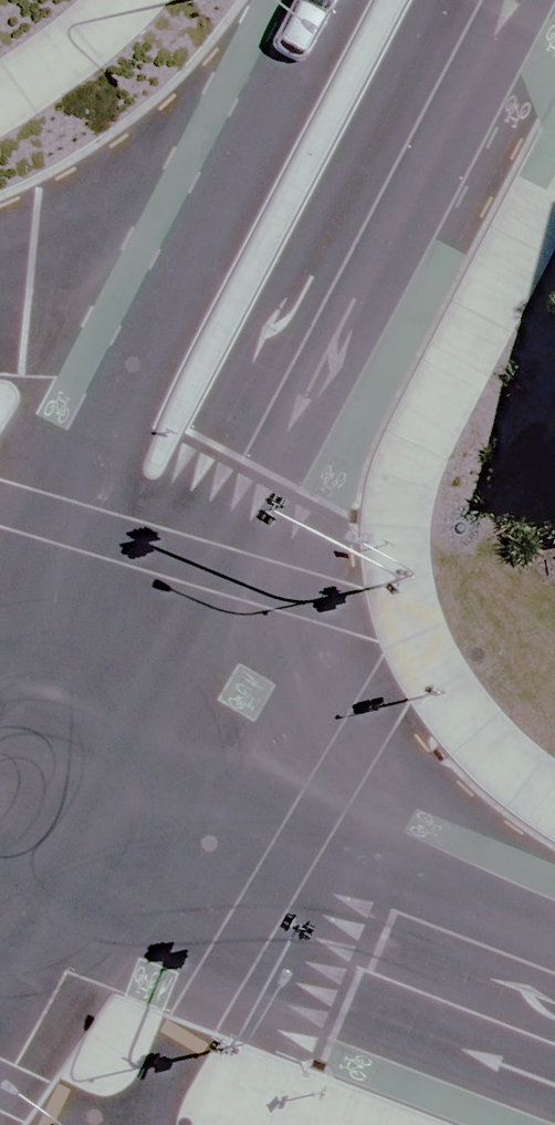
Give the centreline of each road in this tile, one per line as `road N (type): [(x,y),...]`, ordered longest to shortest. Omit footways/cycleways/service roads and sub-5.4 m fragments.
road 1 (tertiary): [(489,0),(245,459),(128,523)]
road 2 (secondary): [(554,1006),(0,785)]
road 3 (tertiary): [(128,523),(119,406),(251,132)]
road 4 (tertiary): [(0,274),(109,229),(251,132)]
road 5 (tertiary): [(0,762),(128,523)]
road 6 (tertiary): [(251,132),(322,0)]

